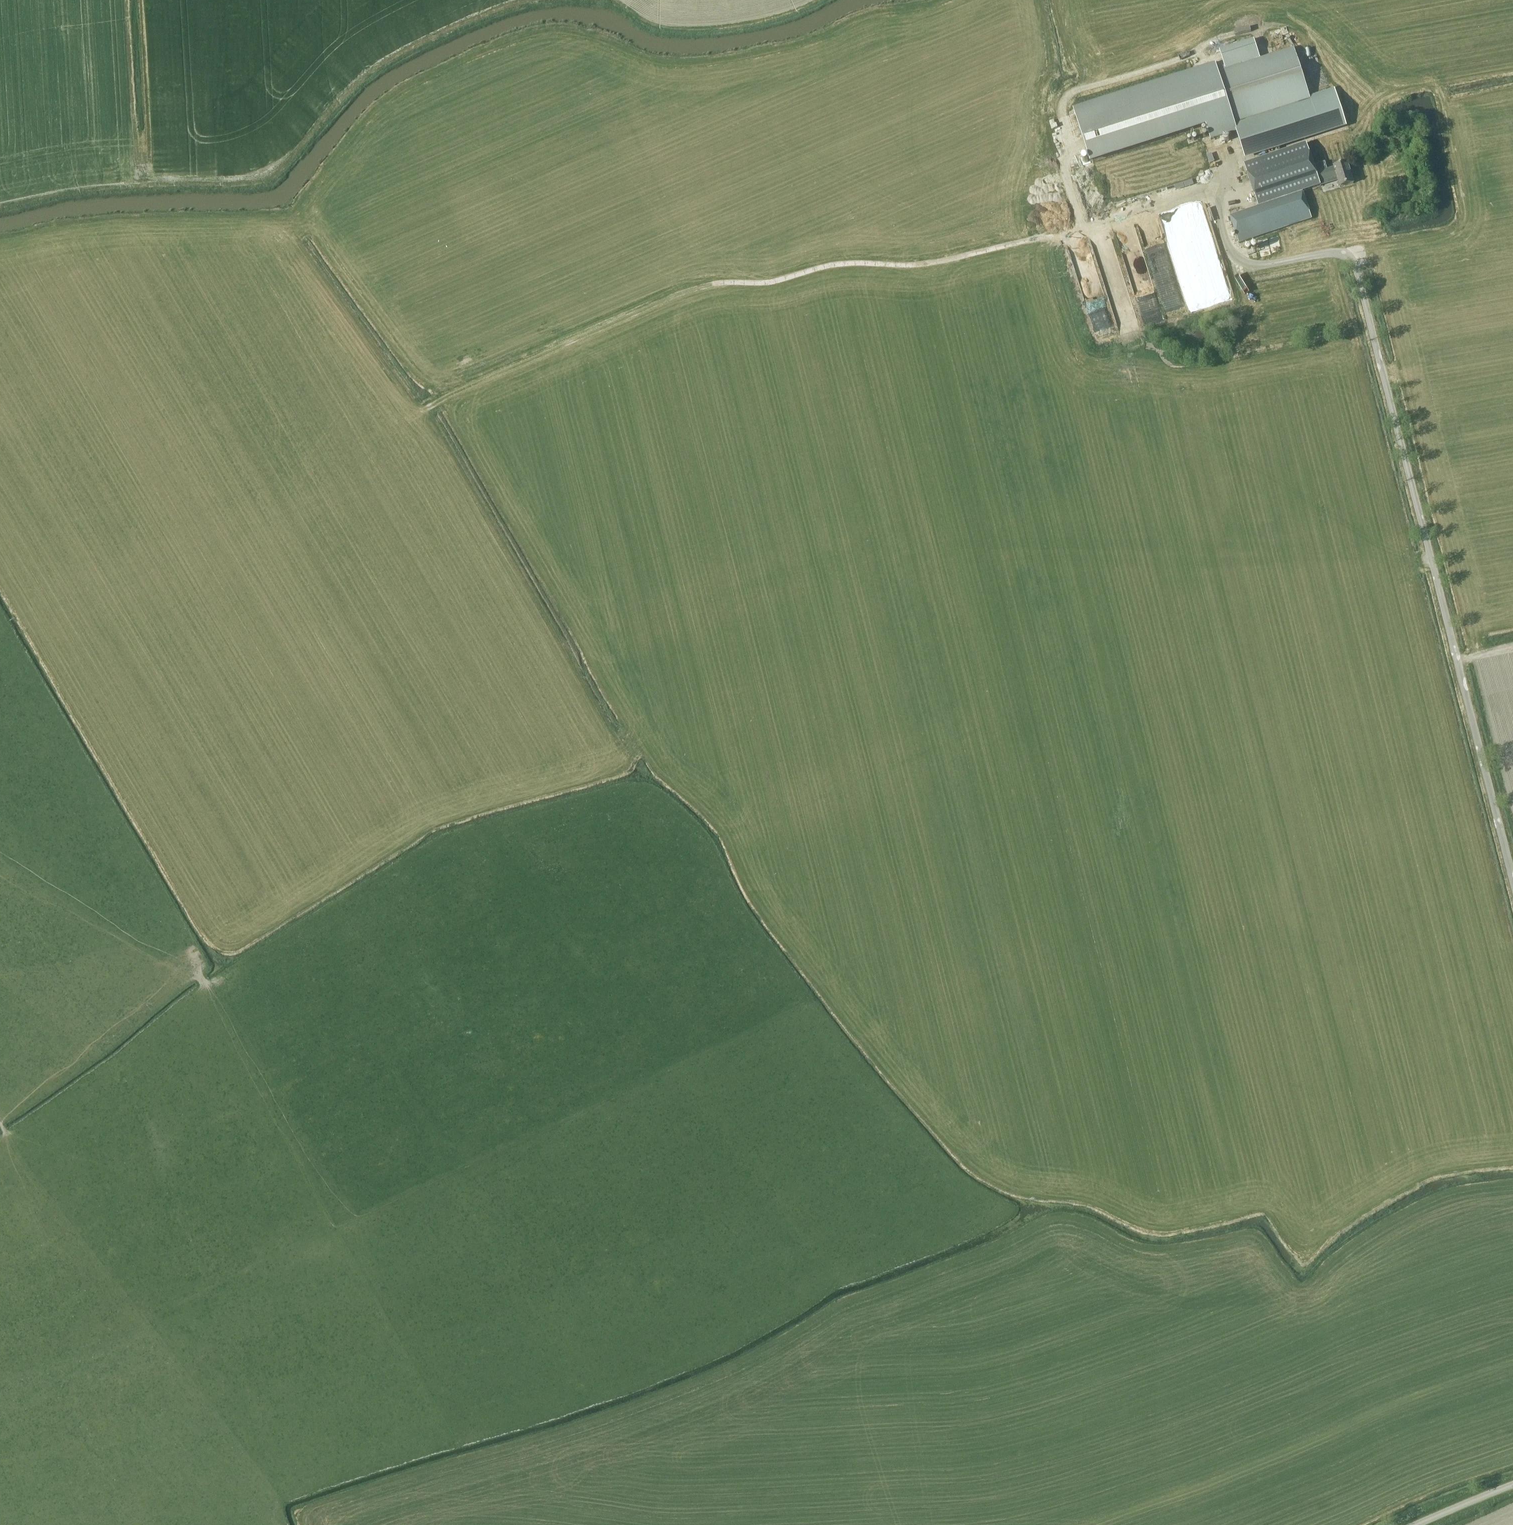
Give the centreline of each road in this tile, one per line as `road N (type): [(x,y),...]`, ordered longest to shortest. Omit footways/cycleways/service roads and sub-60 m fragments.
road 1 (unclassified): [(1512,879),(1354,257)]

